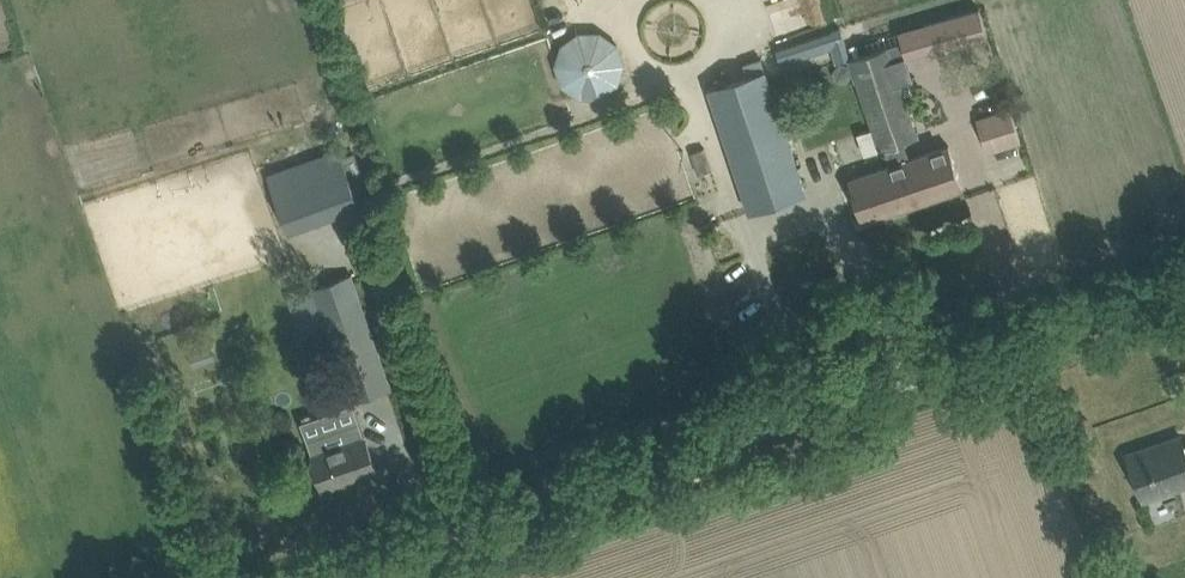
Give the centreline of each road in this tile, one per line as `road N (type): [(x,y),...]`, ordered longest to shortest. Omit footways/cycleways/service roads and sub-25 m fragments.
road 1 (unclassified): [(324,577),(1184,287)]

